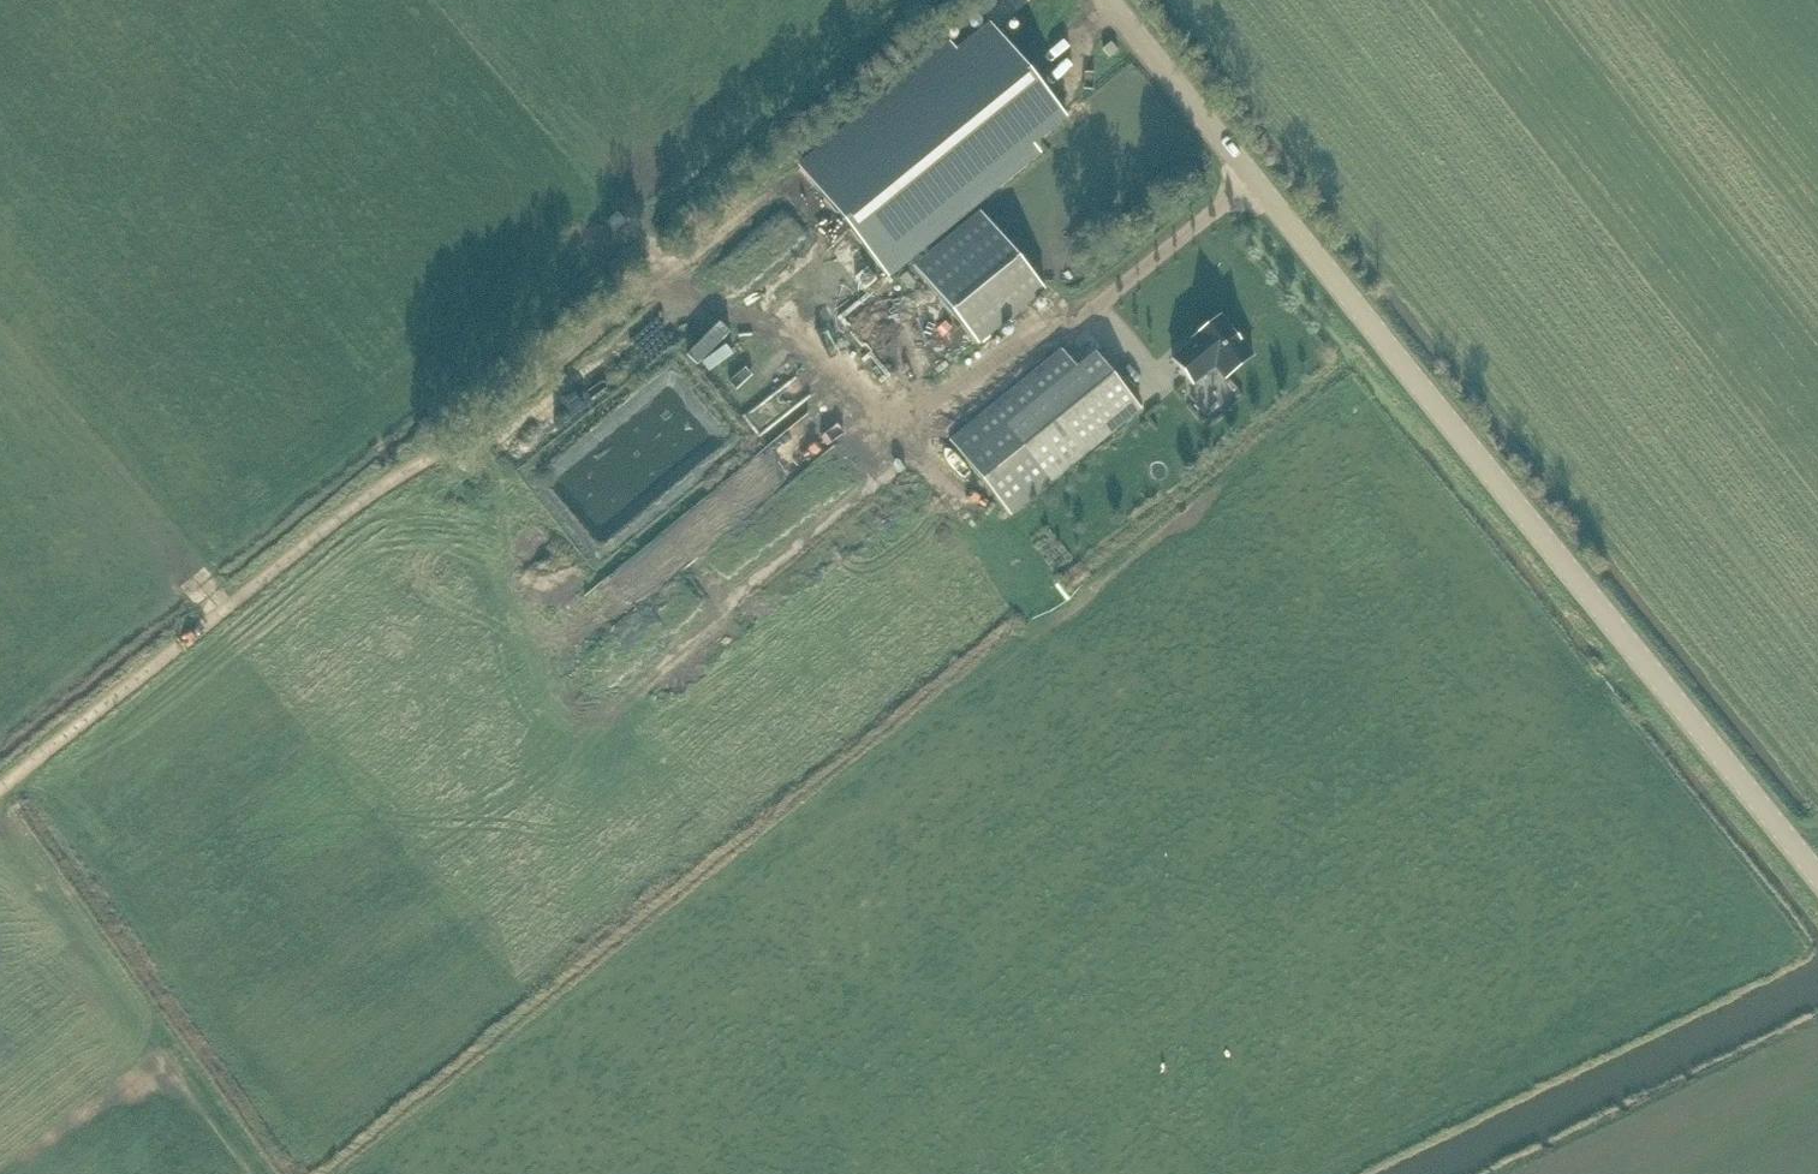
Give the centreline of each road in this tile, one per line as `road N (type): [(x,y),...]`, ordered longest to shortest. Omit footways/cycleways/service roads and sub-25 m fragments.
road 1 (unclassified): [(1817,877),(1108,0)]
road 2 (track): [(0,793),(394,480),(472,435),(663,277)]

